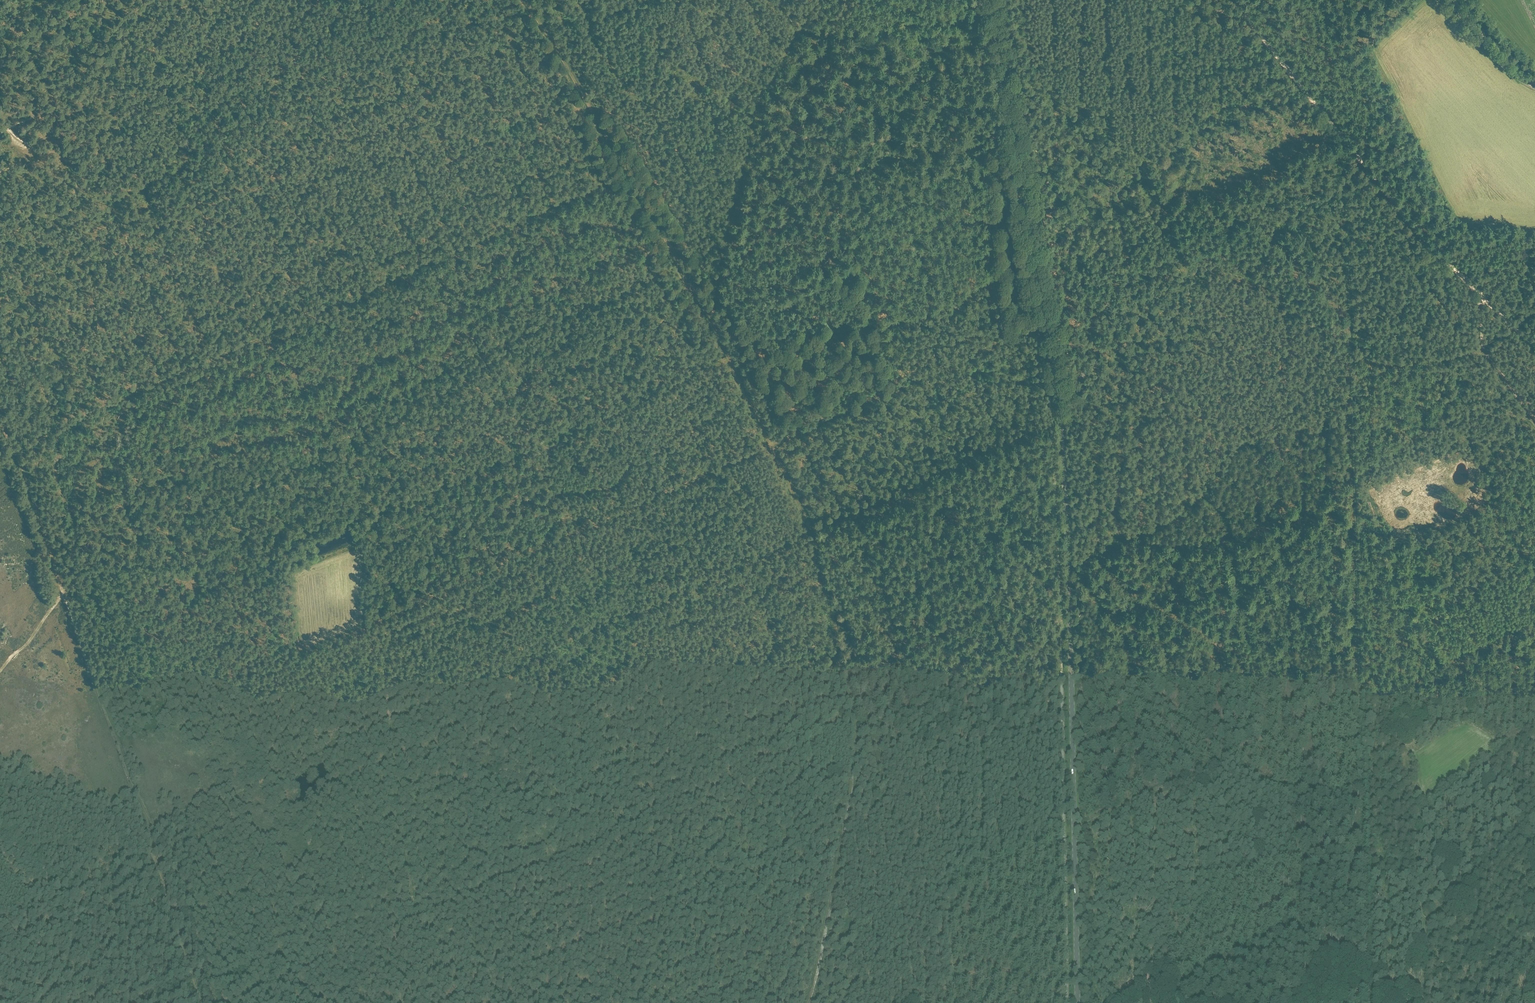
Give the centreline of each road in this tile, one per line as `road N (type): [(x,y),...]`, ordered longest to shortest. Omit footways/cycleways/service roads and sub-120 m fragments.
road 1 (tertiary): [(1079,1002),(1064,452),(989,0)]
road 2 (track): [(677,1002),(1534,617)]
road 3 (track): [(774,445),(378,621),(416,918)]
road 4 (track): [(153,825),(773,544)]
road 5 (track): [(15,447),(626,167)]
road 6 (track): [(0,265),(68,210),(151,181),(236,97),(468,22),(531,12)]
road 7 (track): [(680,265),(251,457),(203,360)]
road 8 (track): [(416,918),(719,786),(753,865),(849,819)]
road 9 (track): [(416,918),(773,544)]
road 10 (track): [(523,0),(626,167),(774,445)]
road 11 (track): [(811,527),(858,707),(848,827),(806,1002)]
road 12 (track): [(146,813),(0,416)]
road 13 (track): [(1241,0),(1382,185),(1479,293)]
road 14 (track): [(753,865),(447,1002)]
road 15 (track): [(1485,348),(1411,361),(1359,354),(1358,416),(1233,447)]
road 16 (track): [(1422,985),(1418,808),(1401,737),(1371,692)]
road 17 (track): [(1044,322),(774,445)]
road 18 (track): [(1359,354),(1262,272),(1234,263),(1201,274),(1197,322),(1180,361)]
road 19 (track): [(811,527),(1059,414)]
road 20 (track): [(1204,492),(1223,514),(1238,558),(1265,683),(1267,736)]
road 21 (track): [(146,813),(230,1002)]
road 22 (track): [(235,1002),(416,918)]
road 23 (track): [(203,1002),(146,813)]
road 24 (track): [(1423,918),(1534,813)]
road 25 (track): [(598,1002),(546,862)]
road 26 (track): [(1534,424),(1485,348),(1479,293)]
road 27 (track): [(1180,361),(1164,381),(1132,397),(1057,399)]
road 28 (tertiary): [(1534,85),(1507,67),(1449,0)]

